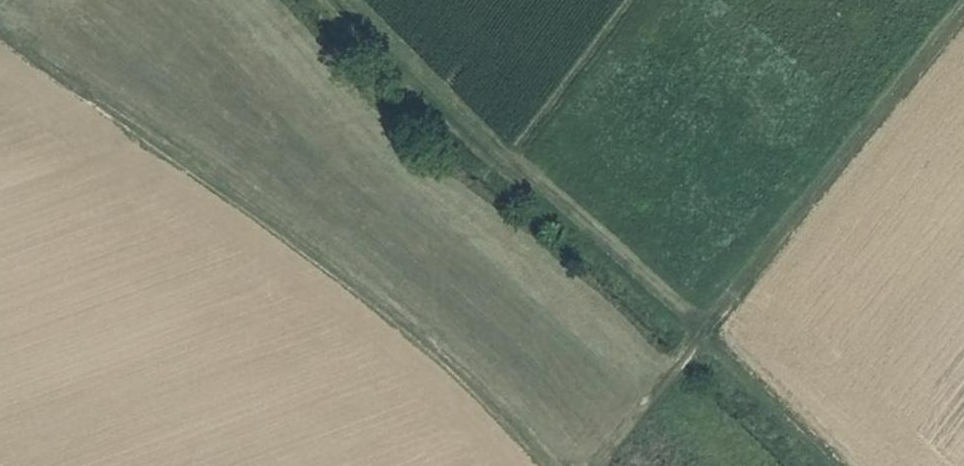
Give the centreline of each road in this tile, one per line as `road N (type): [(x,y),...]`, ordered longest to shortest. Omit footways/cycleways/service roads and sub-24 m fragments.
road 1 (track): [(0,47),(26,72),(433,341),(539,465)]
road 2 (track): [(328,0),(410,96),(699,347)]
road 3 (track): [(699,347),(963,13)]
road 4 (track): [(602,465),(699,347)]

